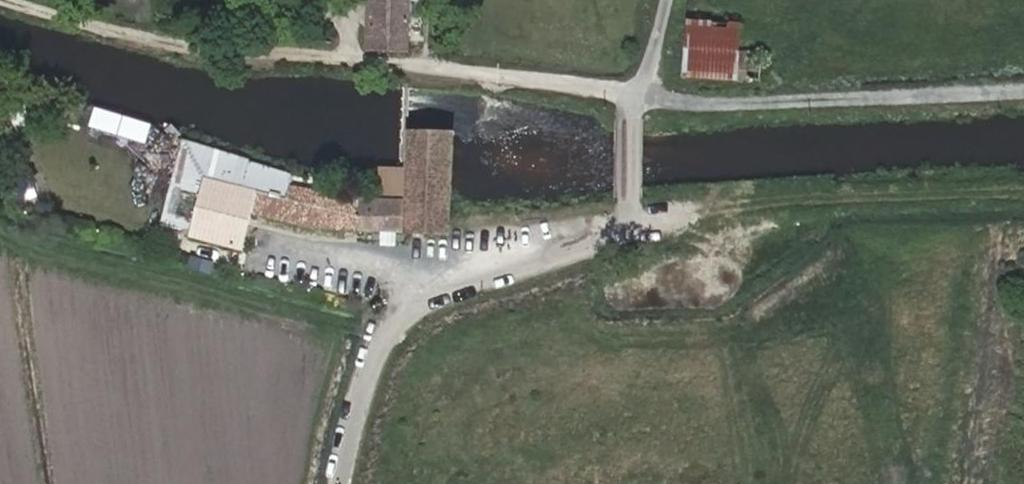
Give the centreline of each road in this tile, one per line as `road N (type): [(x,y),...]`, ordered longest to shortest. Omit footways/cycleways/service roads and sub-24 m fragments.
road 1 (track): [(1,0),(232,52),(521,75),(632,104)]
road 2 (unclassified): [(632,198),(631,220),(619,230),(457,286),(396,326),(366,387),(342,483)]
road 3 (track): [(1023,89),(632,104)]

